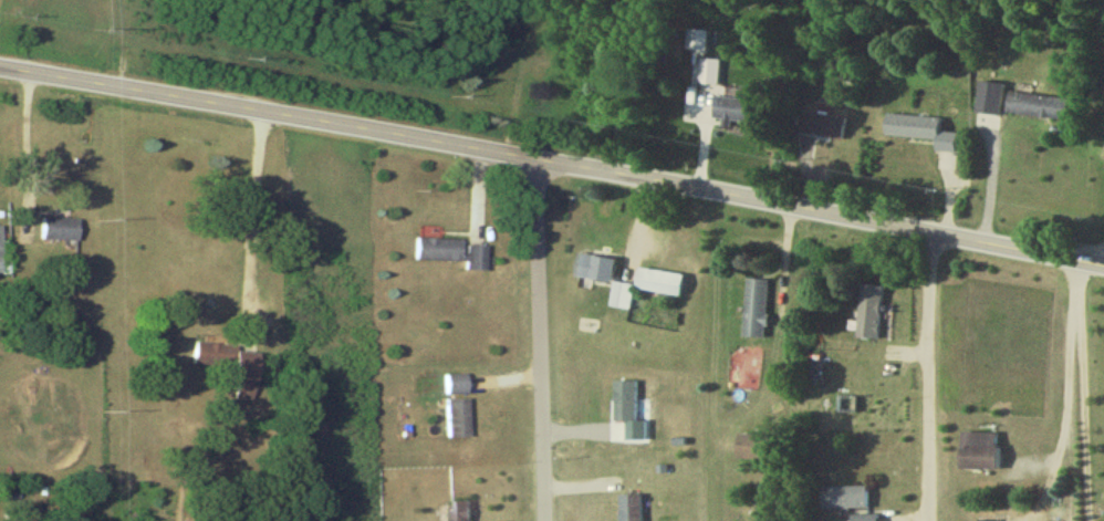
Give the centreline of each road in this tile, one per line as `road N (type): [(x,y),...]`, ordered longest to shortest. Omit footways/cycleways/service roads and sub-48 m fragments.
road 1 (residential): [(1103,269),(787,205),(0,69)]
road 2 (residential): [(534,160),(546,520)]
road 3 (residential): [(930,236),(932,520)]

